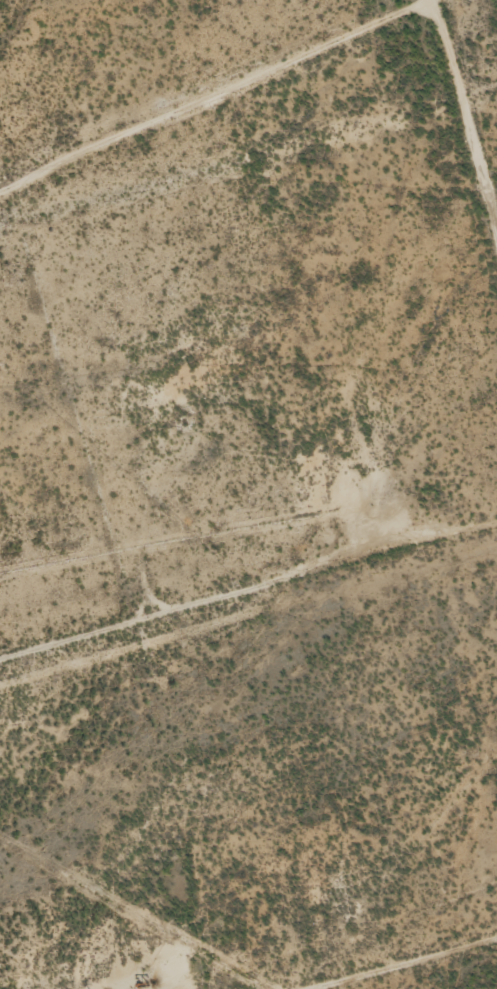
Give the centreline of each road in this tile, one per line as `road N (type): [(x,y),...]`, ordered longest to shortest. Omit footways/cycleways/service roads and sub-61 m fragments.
road 1 (track): [(496,192),(443,0)]
road 2 (track): [(496,937),(330,988)]

